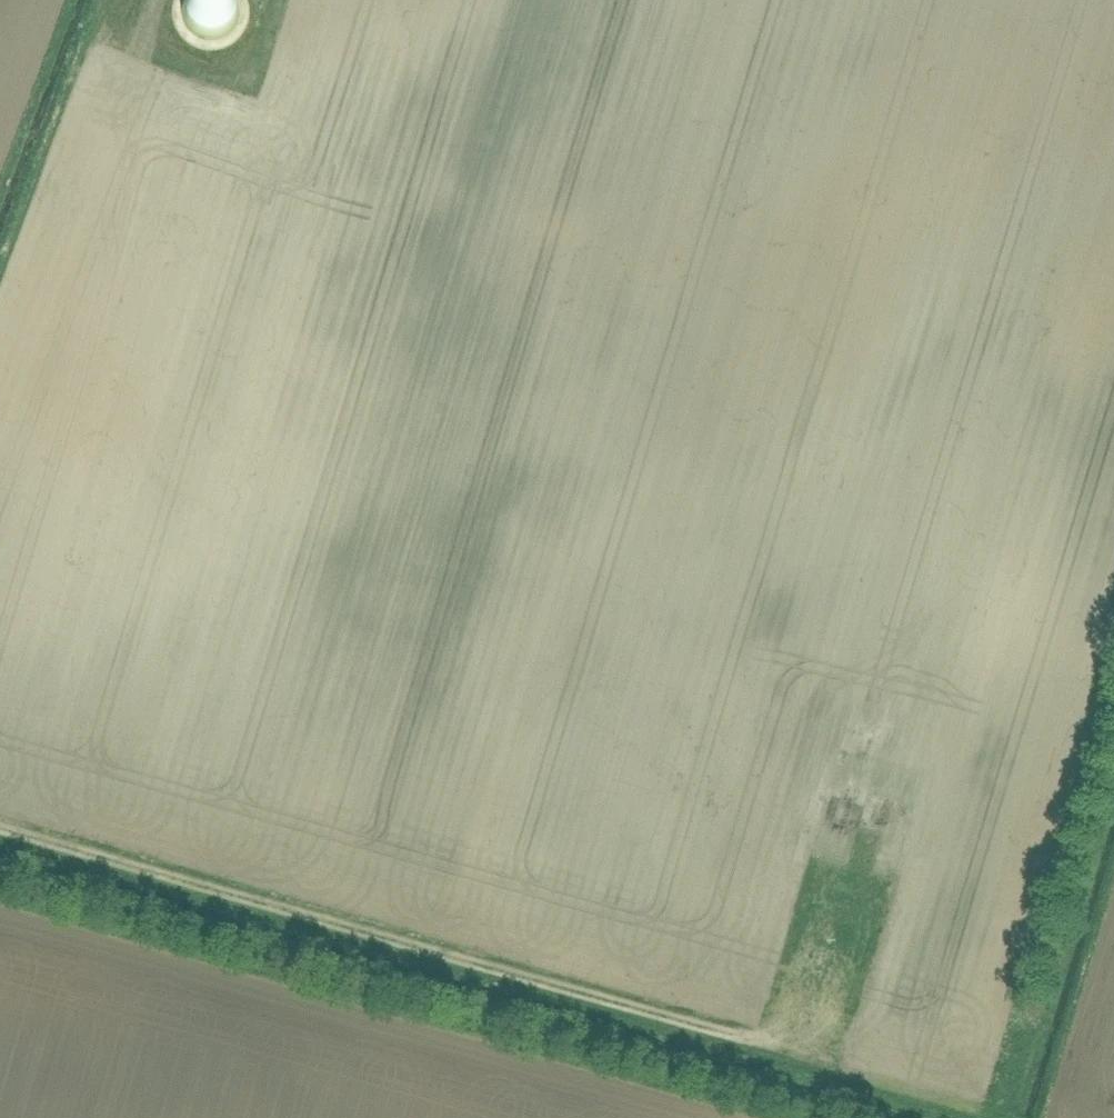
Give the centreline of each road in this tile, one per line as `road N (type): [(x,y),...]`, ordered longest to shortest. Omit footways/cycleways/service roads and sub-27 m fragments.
road 1 (track): [(0,832),(755,1044),(821,981)]
road 2 (track): [(1010,1117),(1113,765)]

